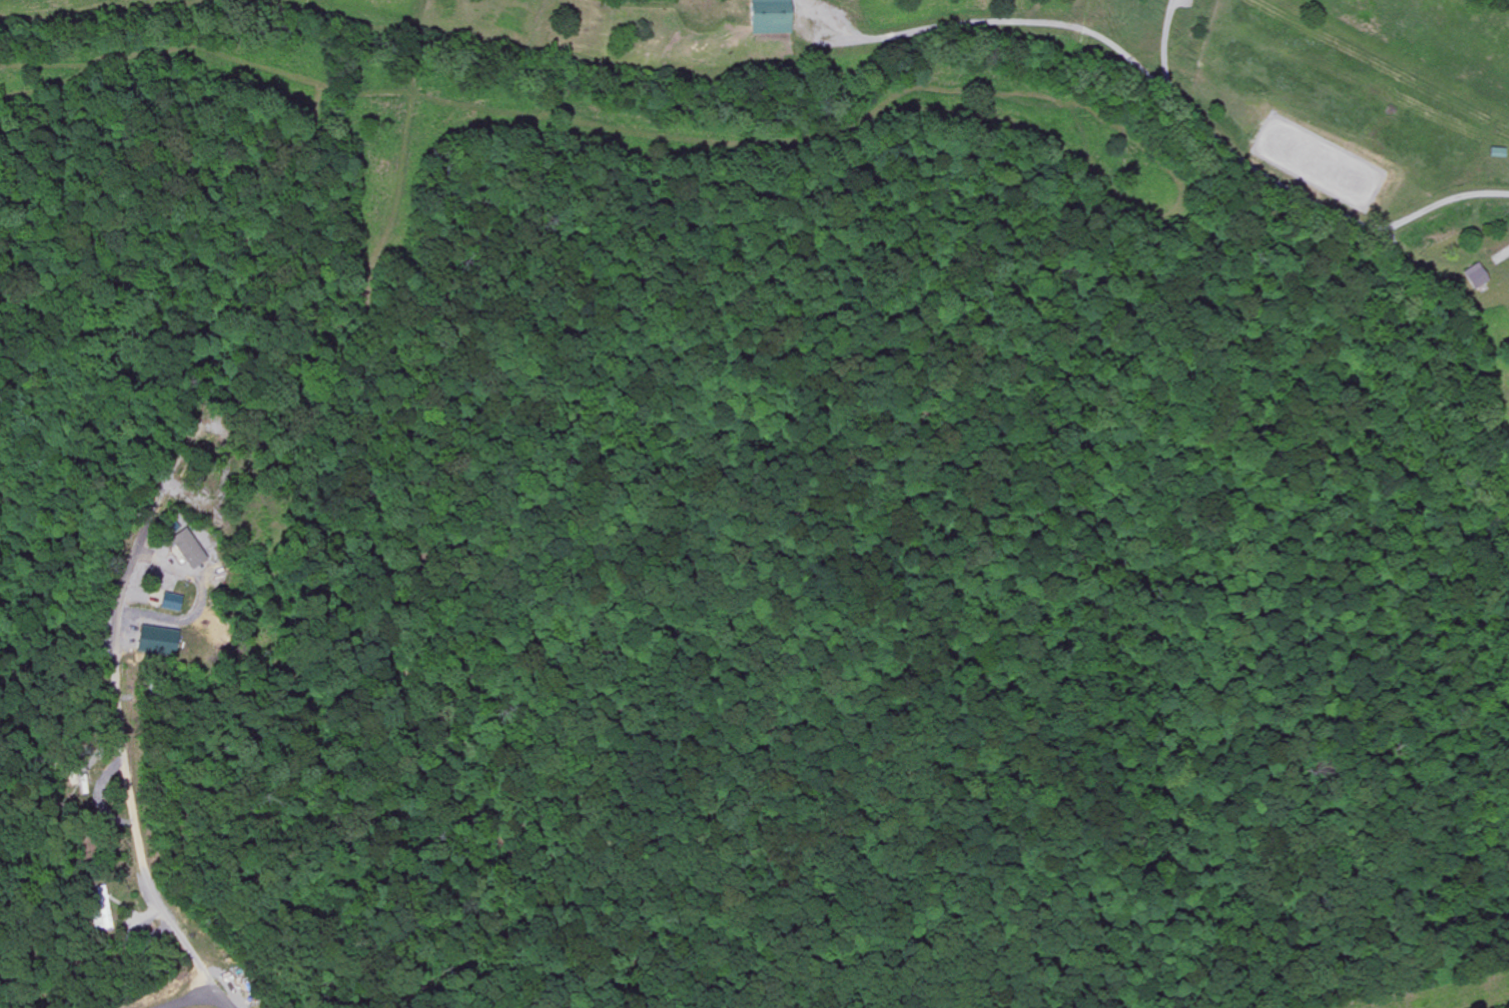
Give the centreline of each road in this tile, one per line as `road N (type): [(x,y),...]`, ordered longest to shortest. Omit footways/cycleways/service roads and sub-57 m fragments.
road 1 (residential): [(210,1004),(150,897),(130,827),(108,662),(127,557)]
road 2 (residential): [(1015,1007),(850,816)]

